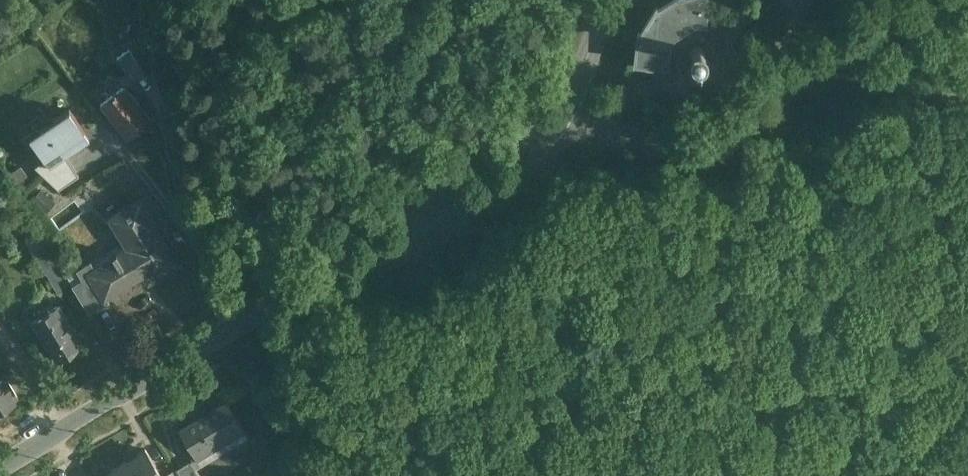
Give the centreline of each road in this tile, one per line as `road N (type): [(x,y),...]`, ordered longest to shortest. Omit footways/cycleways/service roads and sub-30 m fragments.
road 1 (tertiary): [(0,463),(485,191),(544,142),(618,0)]

